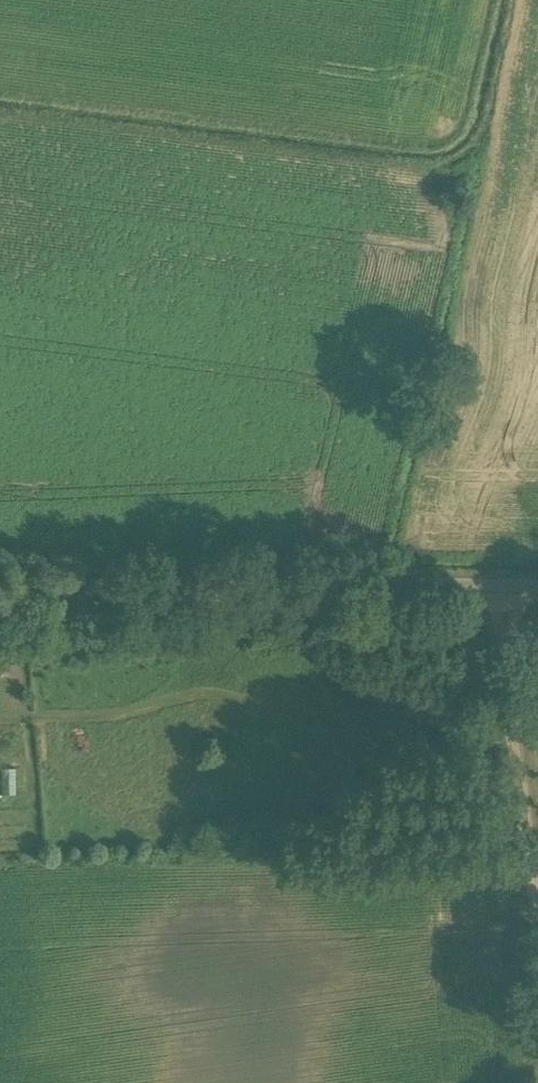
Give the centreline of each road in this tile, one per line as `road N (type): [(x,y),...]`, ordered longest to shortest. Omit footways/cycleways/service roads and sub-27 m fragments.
road 1 (unclassified): [(537,598),(0,602)]
road 2 (track): [(537,882),(503,598)]

